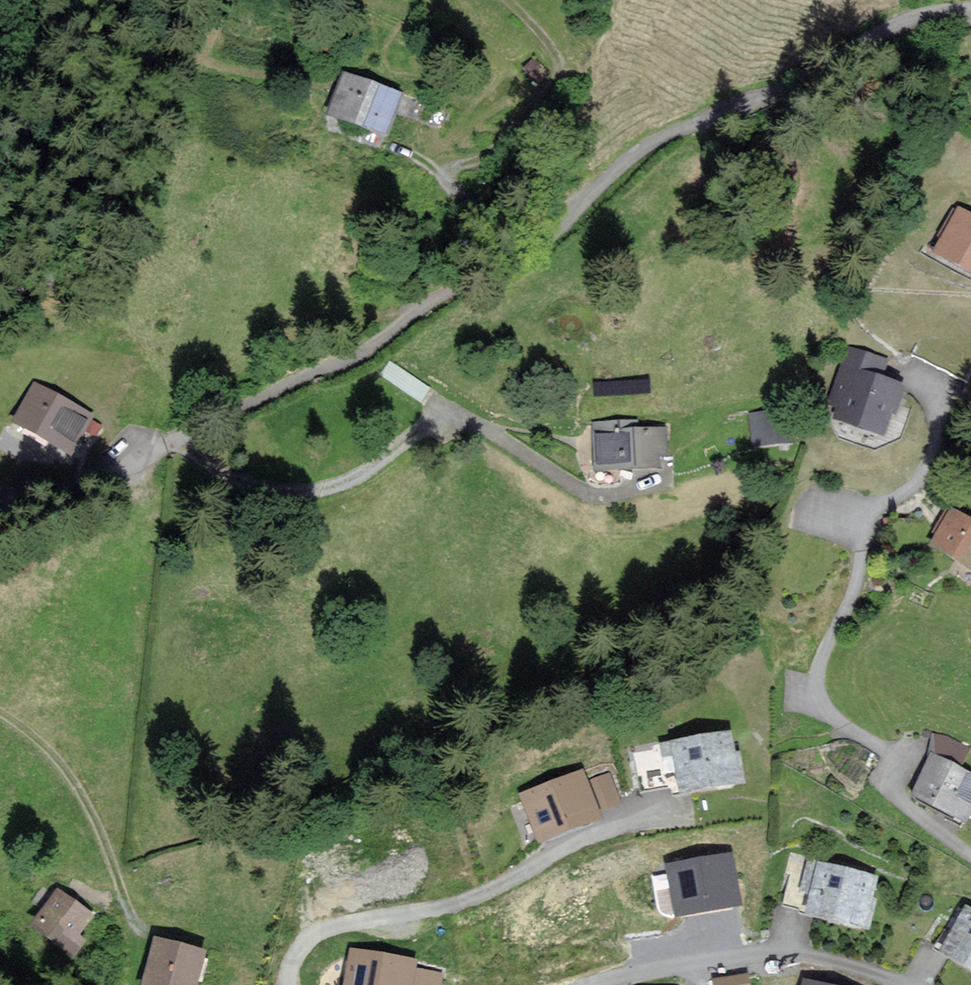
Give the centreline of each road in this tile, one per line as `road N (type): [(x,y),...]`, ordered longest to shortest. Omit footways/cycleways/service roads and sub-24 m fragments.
road 1 (residential): [(0,504),(110,475),(374,343),(405,316),(565,223),(654,140),(821,76),(845,44),(929,16),(970,13)]
road 2 (residential): [(970,857),(898,802),(896,773),(833,718),(819,693),(820,663),(851,603),(873,519),(921,481),(934,458),(946,396)]
road 3 (residential): [(682,808),(591,837),(478,900),(315,931),(293,951),(289,984)]
road 4 (residential): [(600,984),(764,953),(904,984)]
road 5 (track): [(138,925),(80,791),(51,754),(0,714)]
road 6 (track): [(508,0),(552,47),(558,77),(492,153),(458,165),(449,180)]
road 7 (track): [(394,147),(439,170),(489,215),(517,252)]

